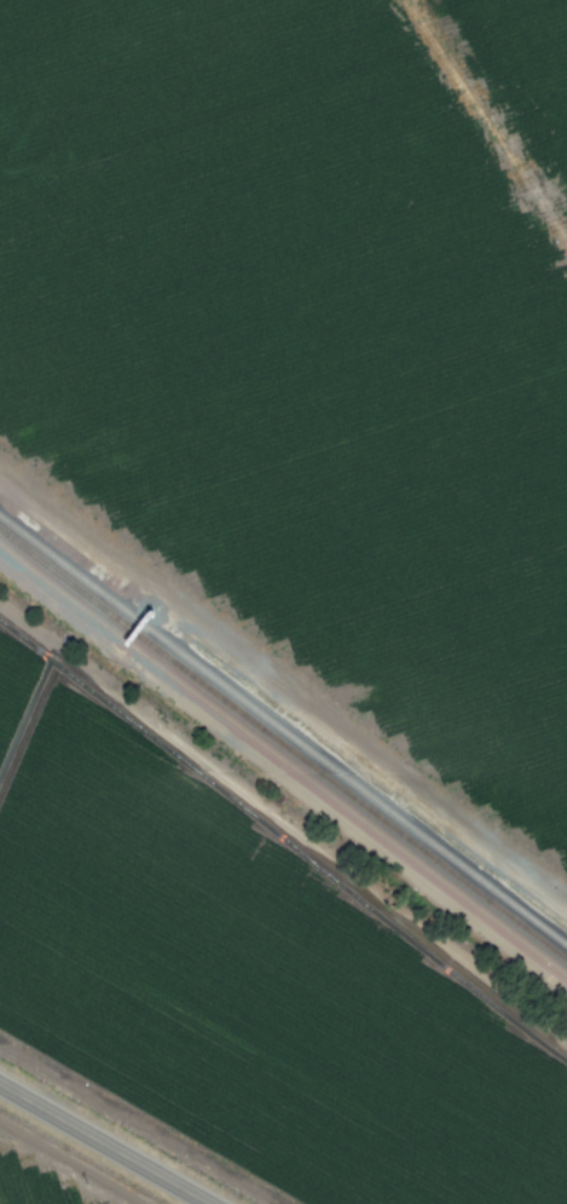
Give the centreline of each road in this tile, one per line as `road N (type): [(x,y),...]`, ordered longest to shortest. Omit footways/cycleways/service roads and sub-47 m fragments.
road 1 (secondary): [(0,1085),(208,1203)]

